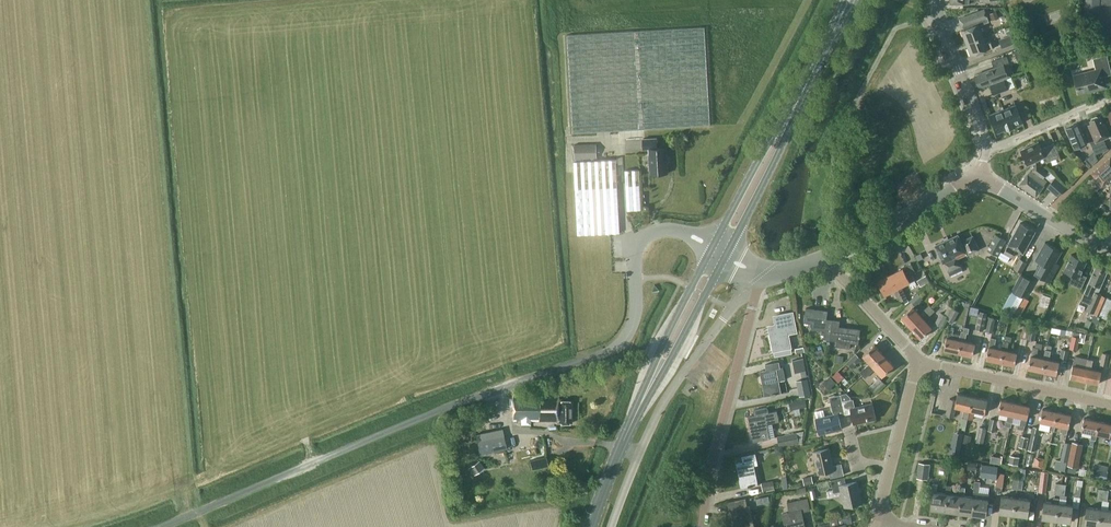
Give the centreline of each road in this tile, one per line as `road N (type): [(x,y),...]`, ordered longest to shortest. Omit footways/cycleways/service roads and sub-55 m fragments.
road 1 (unclassified): [(153,526),(617,344),(634,317),(634,262),(644,239),(671,230),(713,245)]
road 2 (unclassified): [(610,526),(676,380),(760,273)]
road 3 (residential): [(703,526),(711,463),(760,273)]
road 4 (residential): [(1110,404),(917,360)]
road 5 (primary): [(713,245),(631,424)]
road 6 (primary): [(631,424),(726,256)]
road 7 (primary): [(726,256),(796,103)]
road 8 (residential): [(876,523),(917,360)]
road 9 (tertiary): [(830,255),(953,185),(976,181)]
road 10 (primary): [(796,103),(713,245)]
road 11 (unclassified): [(984,148),(938,0)]
road 12 (tertiary): [(976,181),(1110,251)]
road 13 (residential): [(917,360),(830,255)]
road 14 (residential): [(984,148),(1110,101)]

